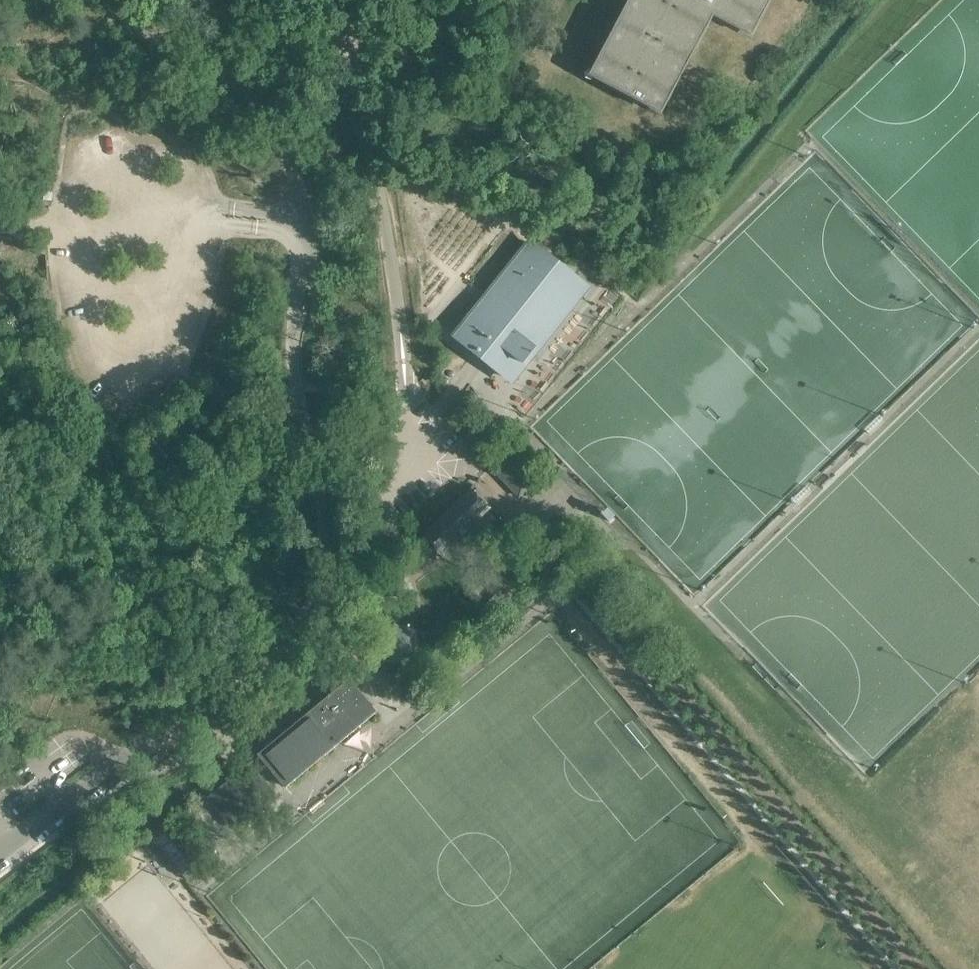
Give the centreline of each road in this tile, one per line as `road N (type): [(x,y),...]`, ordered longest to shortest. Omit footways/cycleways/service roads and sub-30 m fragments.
road 1 (unclassified): [(0,854),(263,661),(329,594)]
road 2 (unclassified): [(329,594),(296,388),(295,213)]
road 3 (unclassified): [(329,594),(384,498),(403,396)]

